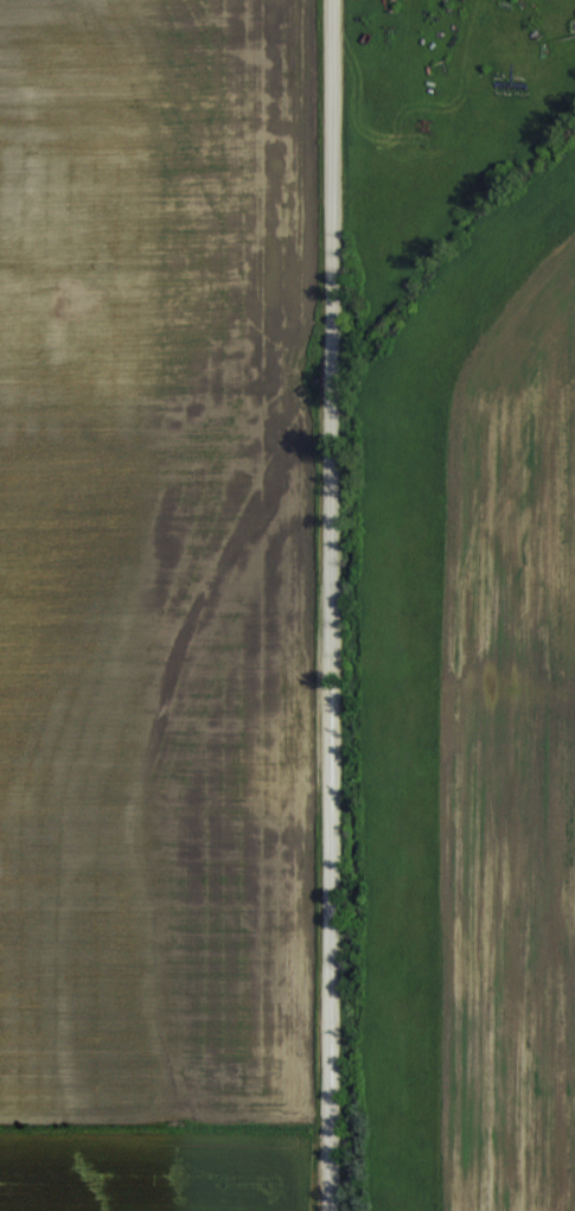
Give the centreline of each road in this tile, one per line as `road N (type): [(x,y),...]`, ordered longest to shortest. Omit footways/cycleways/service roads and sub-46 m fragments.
road 1 (residential): [(331,1210),(329,0)]

